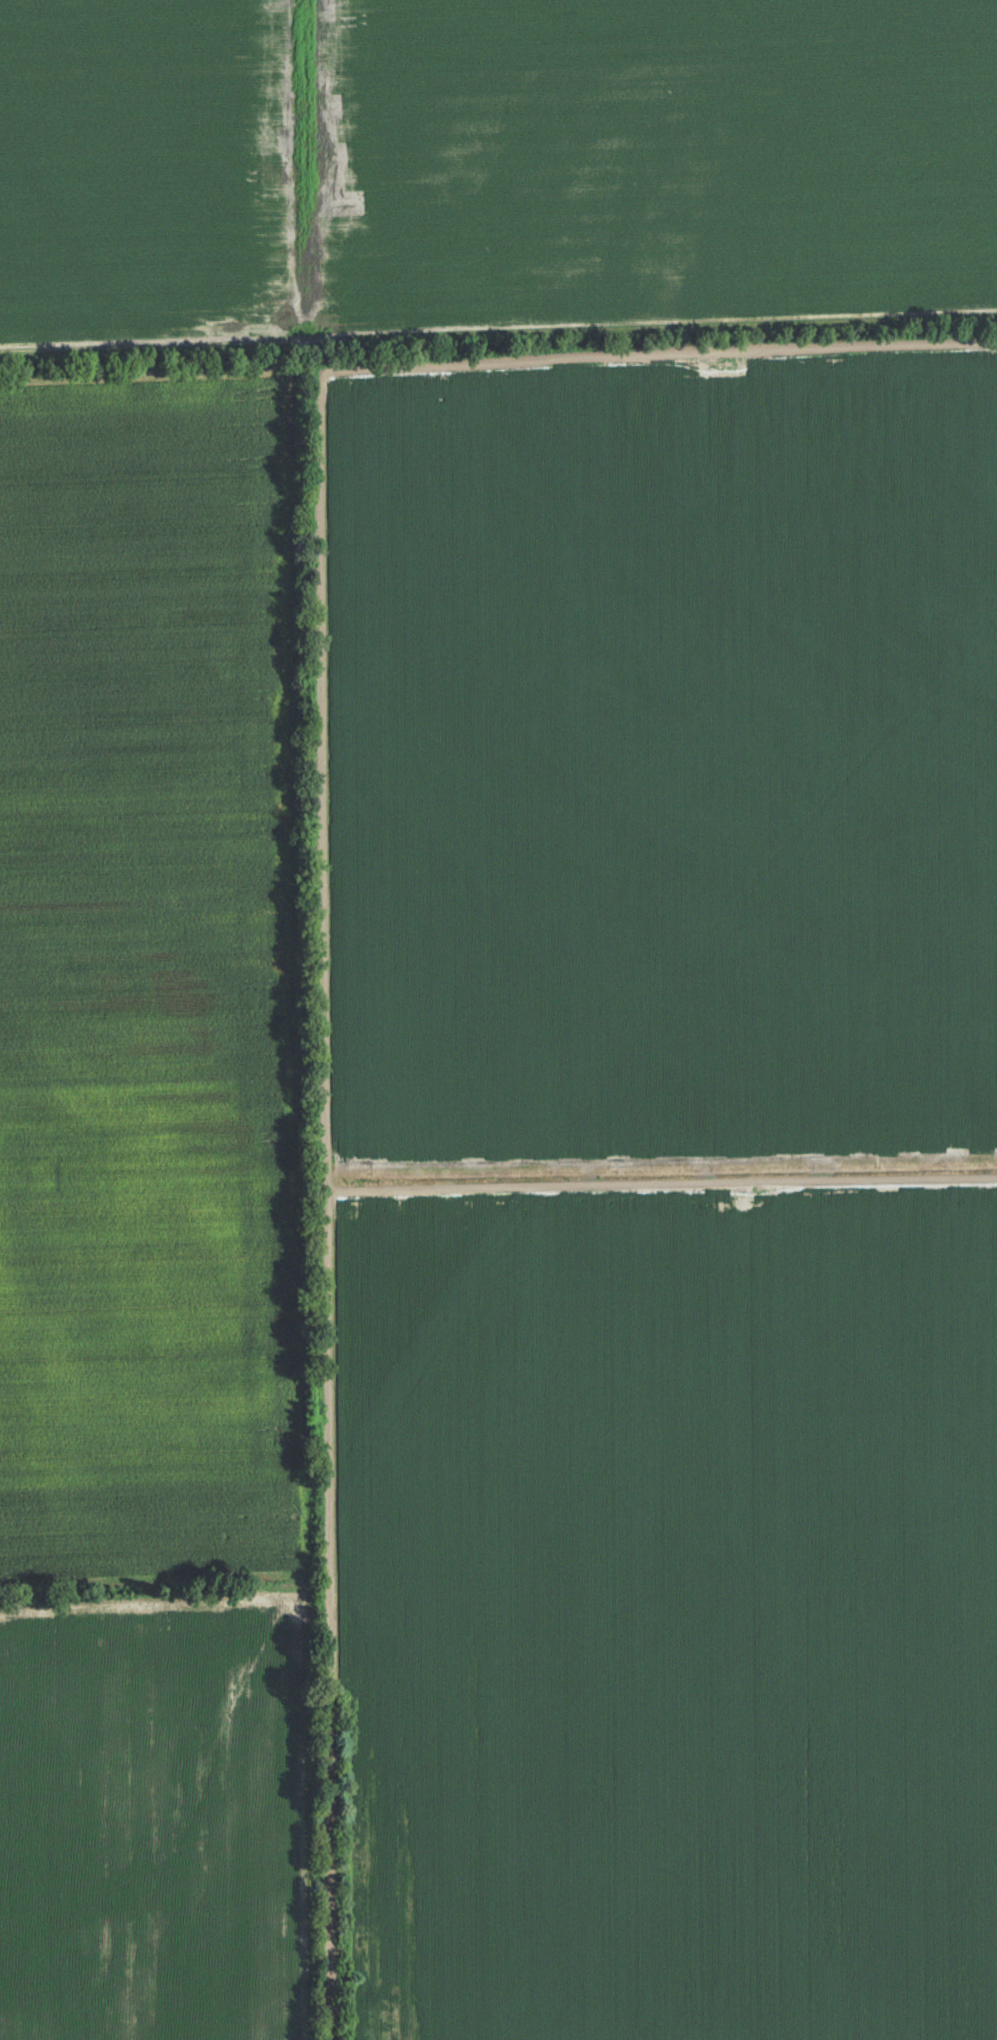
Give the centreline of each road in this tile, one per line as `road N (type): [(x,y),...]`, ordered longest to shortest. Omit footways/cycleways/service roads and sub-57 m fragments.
road 1 (residential): [(0,1603),(328,1586),(335,2039)]

